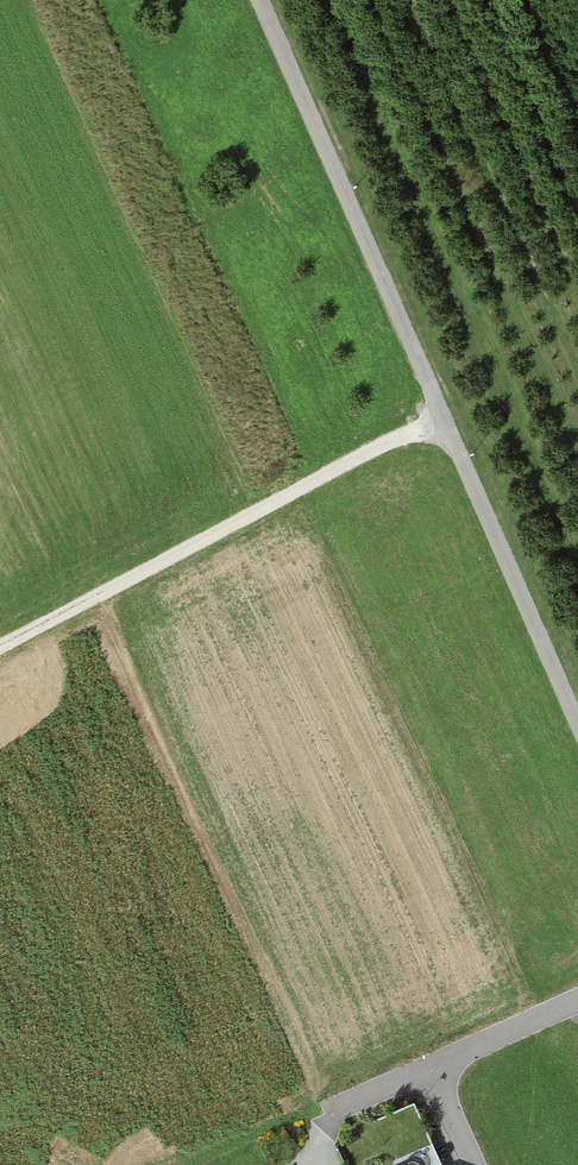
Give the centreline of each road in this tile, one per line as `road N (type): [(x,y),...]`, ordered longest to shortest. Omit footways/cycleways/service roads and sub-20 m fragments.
road 1 (residential): [(577,735),(255,0)]
road 2 (track): [(0,644),(439,421)]
road 3 (residential): [(577,995),(432,1066)]

